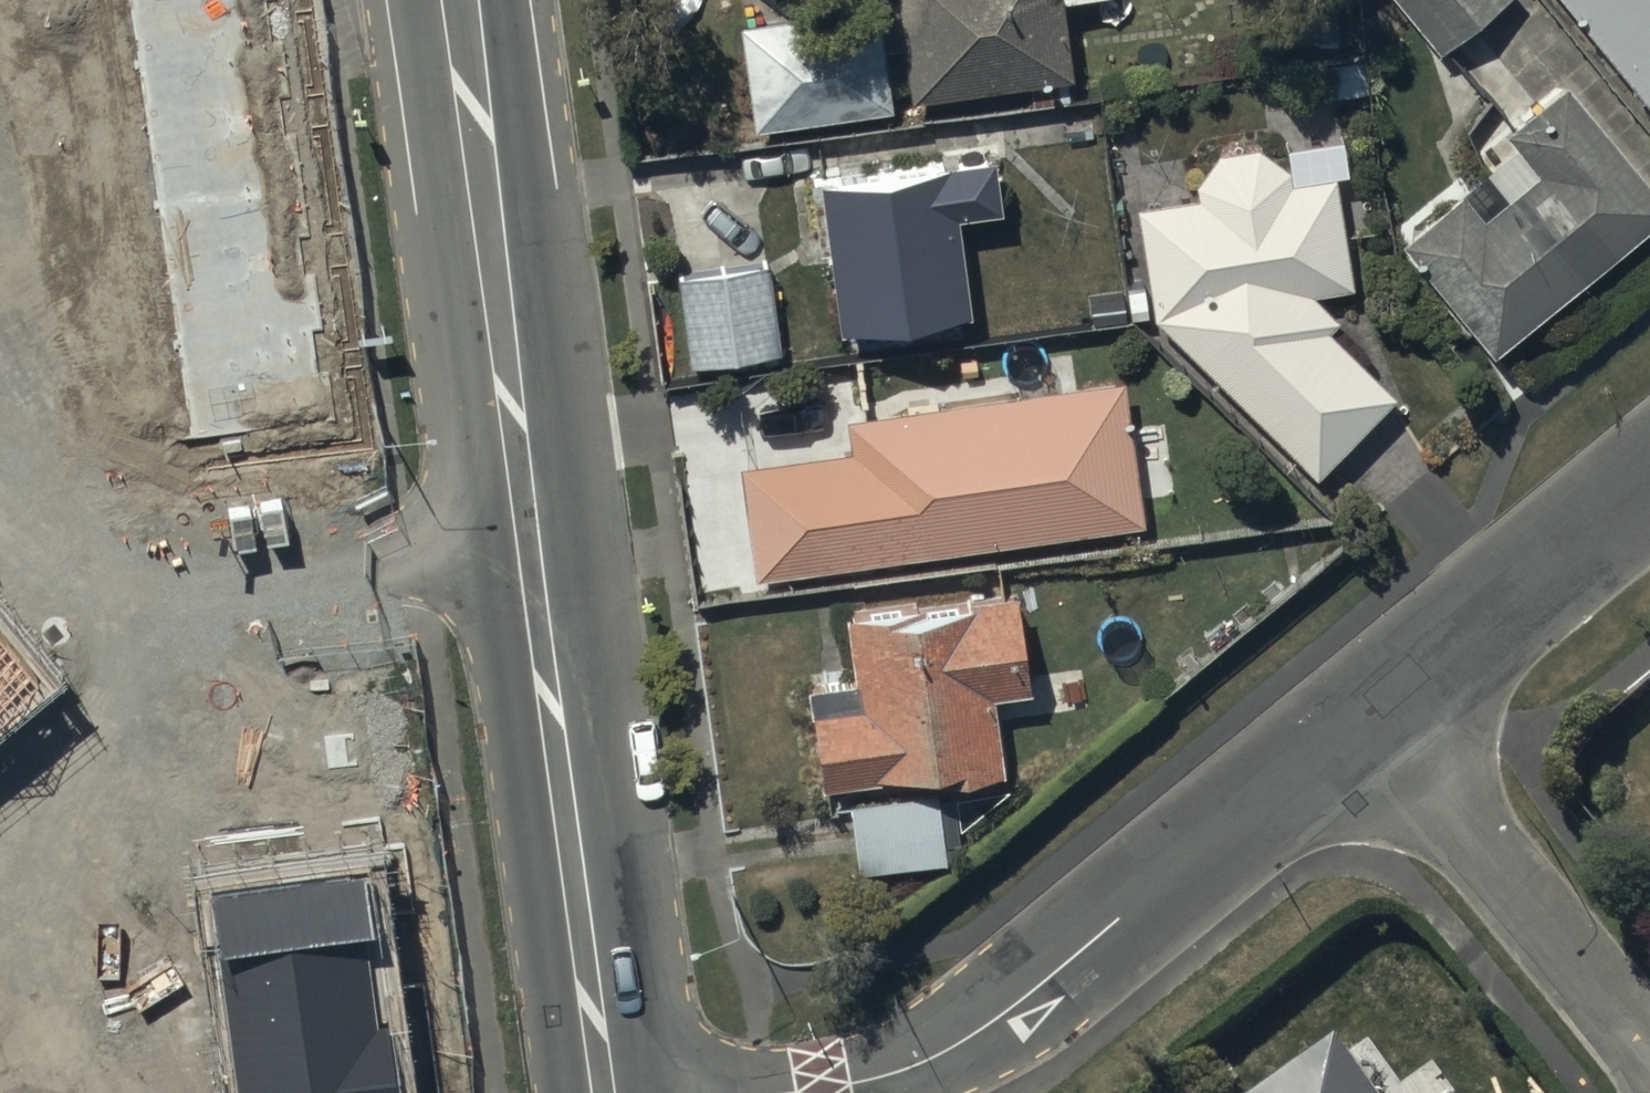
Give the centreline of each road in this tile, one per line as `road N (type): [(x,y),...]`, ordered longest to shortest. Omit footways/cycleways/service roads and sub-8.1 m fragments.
road 1 (unclassified): [(1373,715),(1006,1012),(915,1066),(793,1092)]
road 2 (tertiary): [(459,0),(529,552)]
road 3 (tertiary): [(529,552),(603,1092)]
road 4 (residential): [(1373,715),(1649,1054)]
road 5 (residential): [(201,576),(158,748),(118,797),(0,894)]
road 6 (unclassified): [(1649,488),(1373,715)]
road 7 (residential): [(529,552),(201,576)]
road 8 (residential): [(201,576),(4,478),(0,459)]

